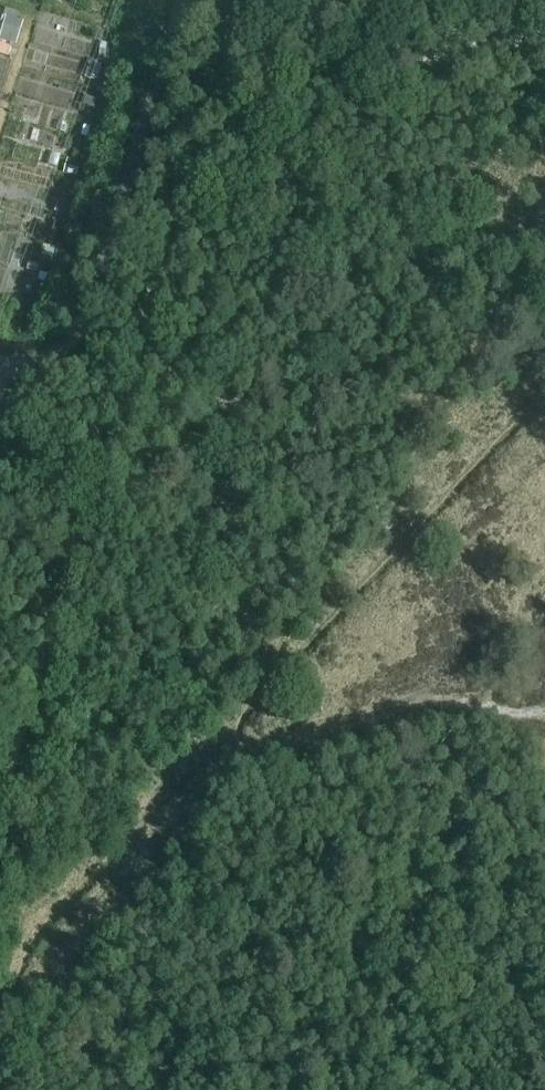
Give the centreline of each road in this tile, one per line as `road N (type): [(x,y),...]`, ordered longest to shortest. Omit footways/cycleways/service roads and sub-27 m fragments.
road 1 (track): [(544,38),(352,75),(302,92),(220,141),(175,207),(135,366)]
road 2 (track): [(544,715),(467,706),(259,748),(174,696),(35,675)]
road 3 (track): [(135,366),(81,519),(0,806)]

